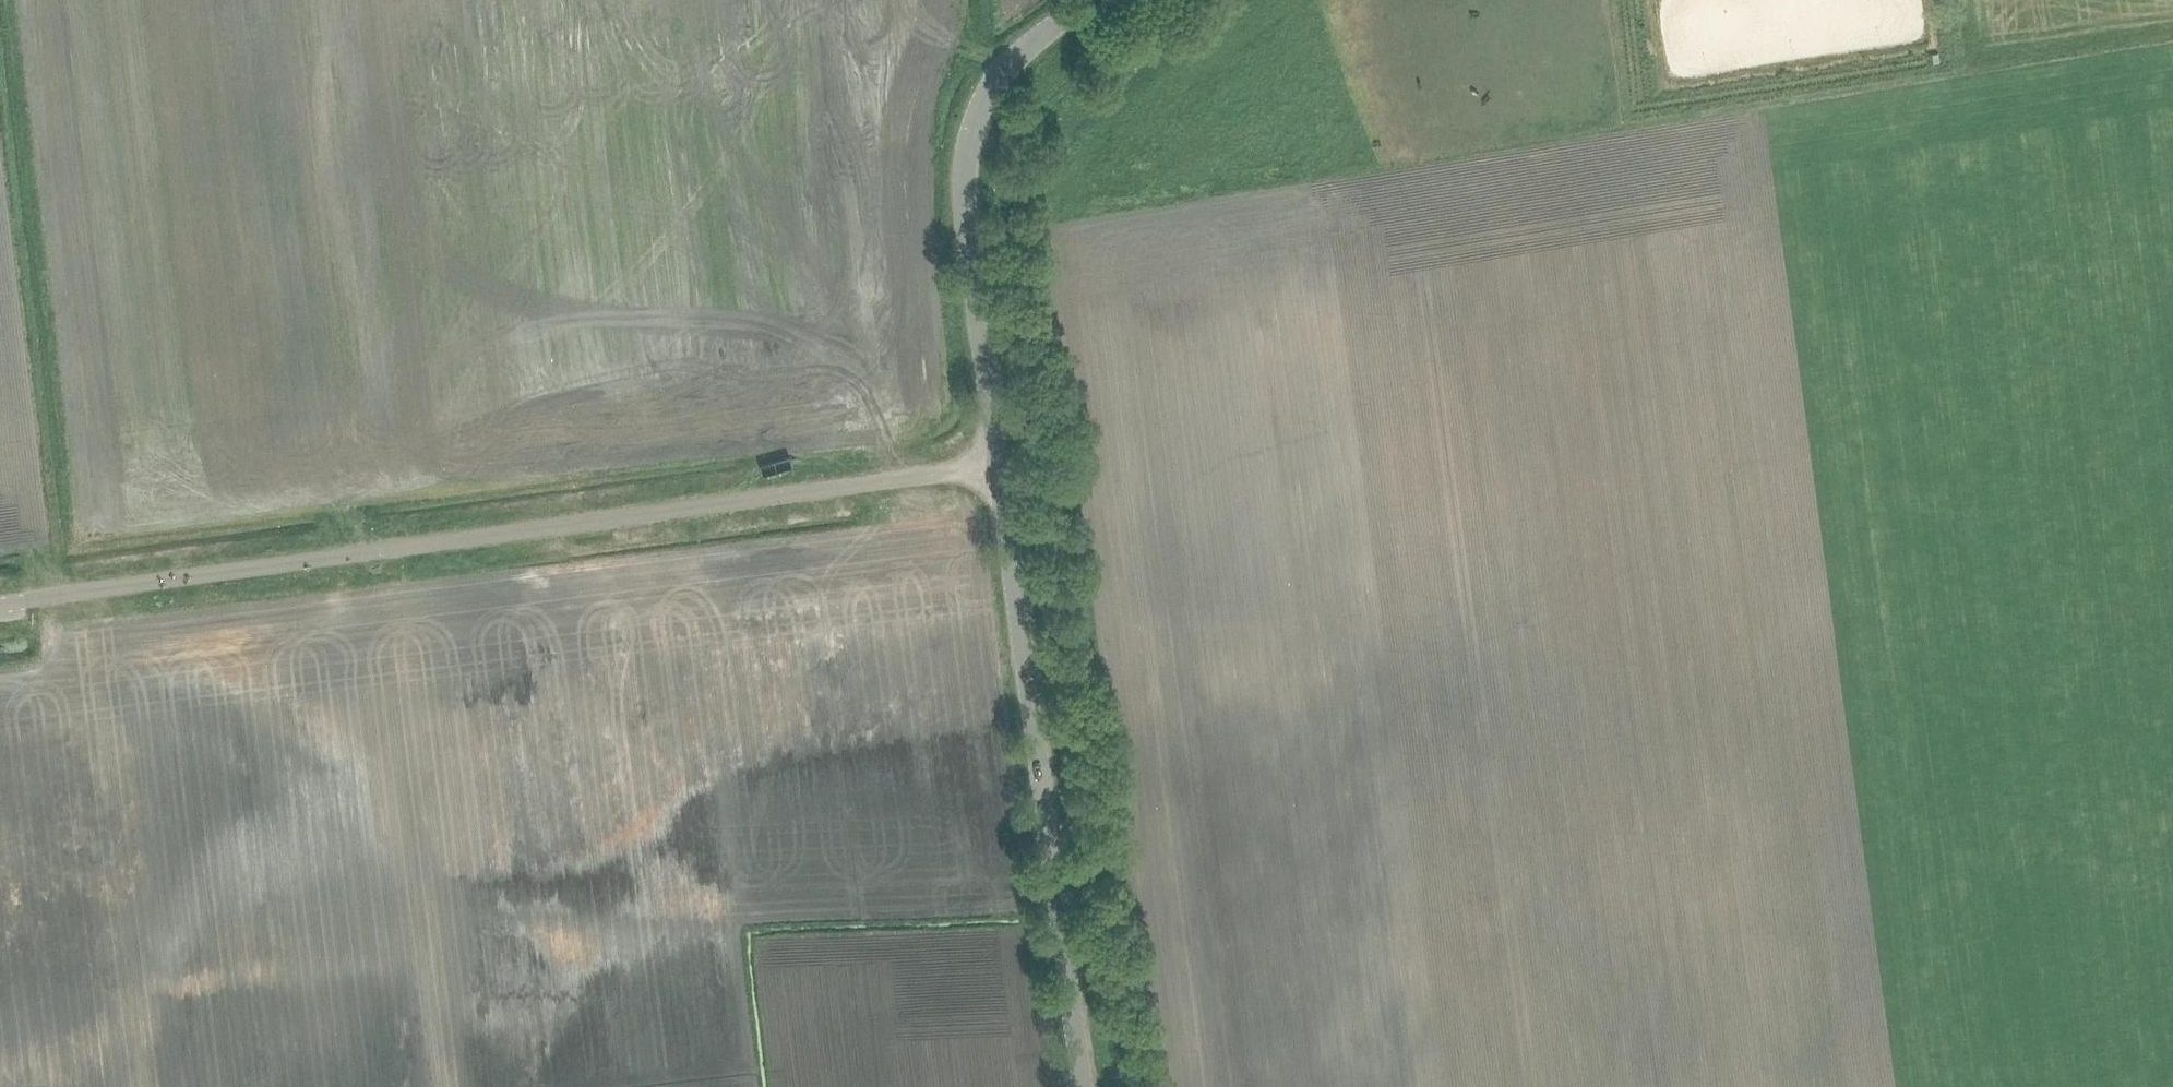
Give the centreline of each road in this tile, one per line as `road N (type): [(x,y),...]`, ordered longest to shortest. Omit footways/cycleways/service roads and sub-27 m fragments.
road 1 (unclassified): [(0,606),(1001,464)]
road 2 (tertiary): [(1084,1086),(1001,464)]
road 3 (tertiary): [(1001,464),(963,183),(970,135),(1001,71),(1089,0)]

